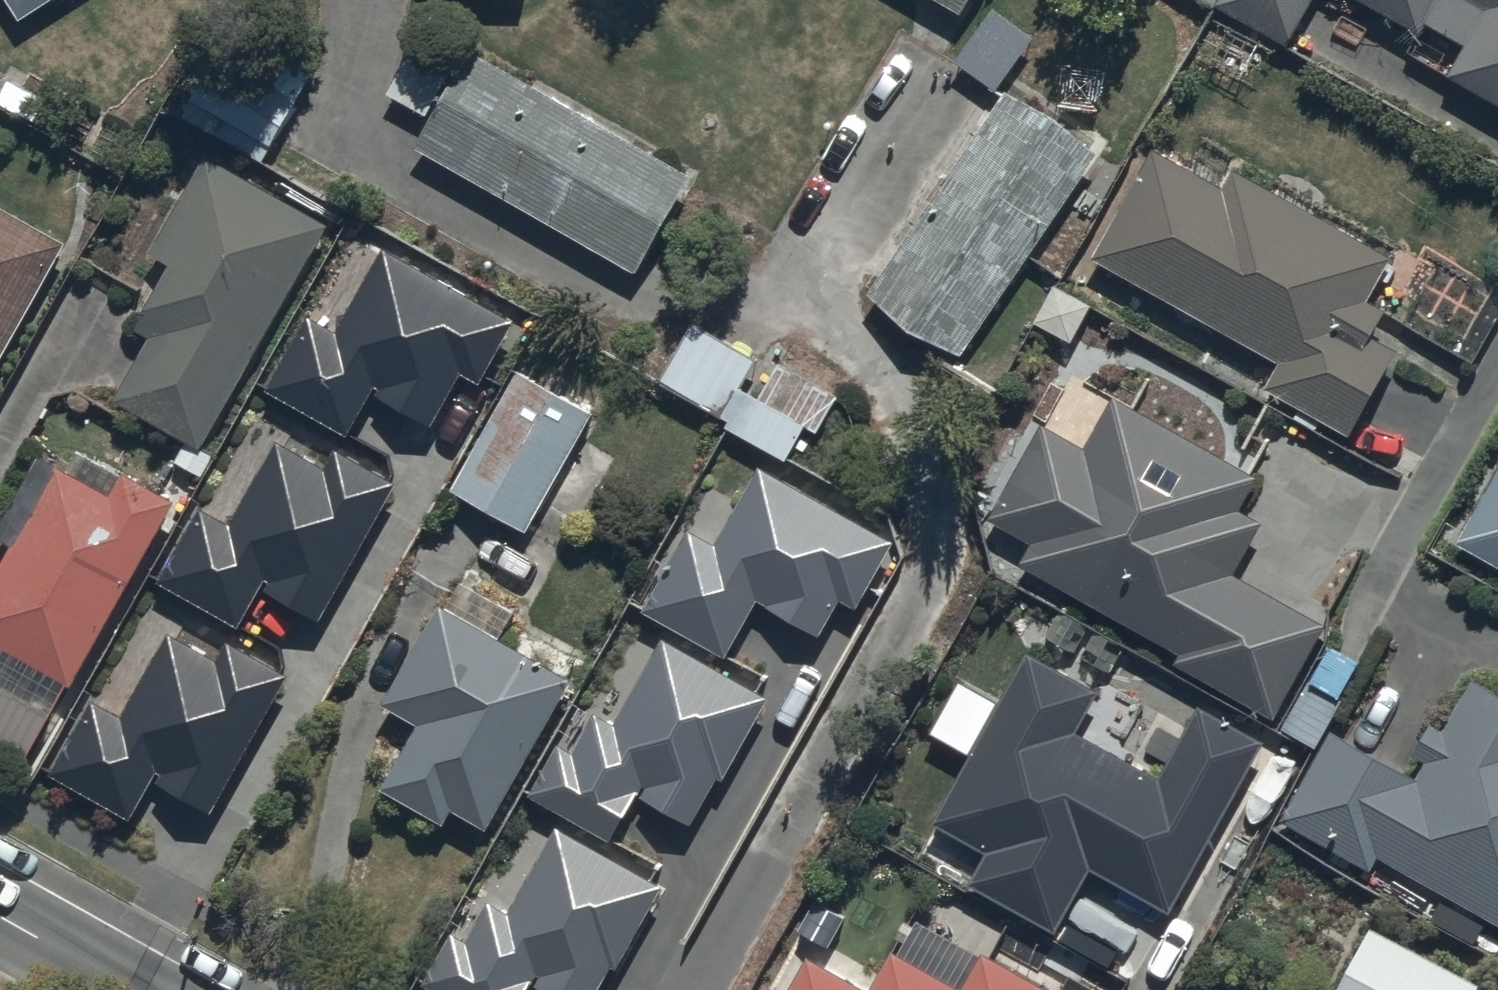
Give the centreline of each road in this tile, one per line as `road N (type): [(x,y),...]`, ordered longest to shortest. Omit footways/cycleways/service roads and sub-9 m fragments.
road 1 (secondary): [(0,923),(119,989)]

